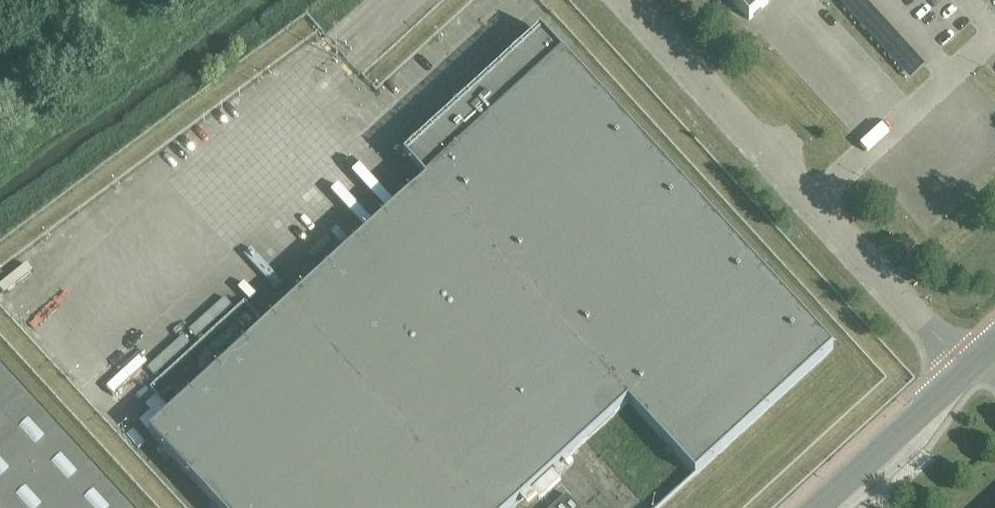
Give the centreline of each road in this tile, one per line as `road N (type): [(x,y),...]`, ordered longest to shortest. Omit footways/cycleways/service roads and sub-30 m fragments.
road 1 (unclassified): [(968,368),(628,0)]
road 2 (tertiary): [(968,368),(811,507)]

